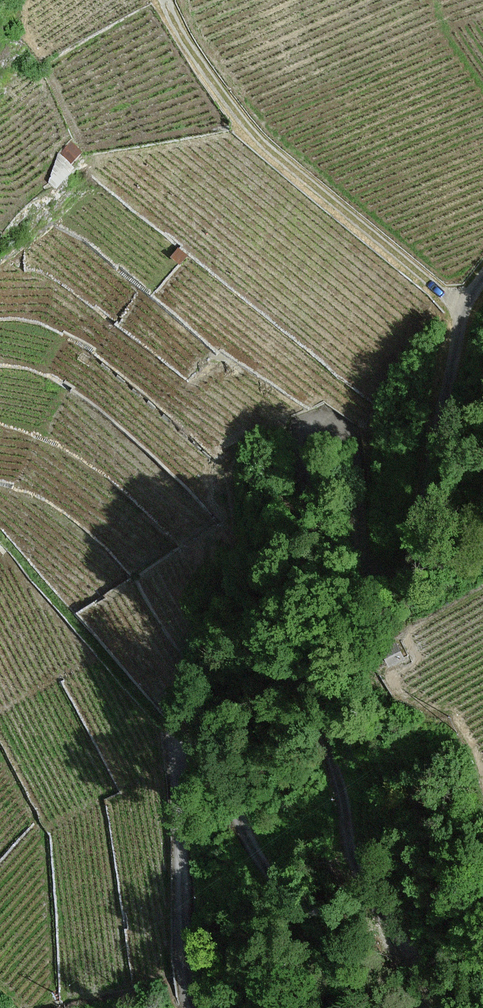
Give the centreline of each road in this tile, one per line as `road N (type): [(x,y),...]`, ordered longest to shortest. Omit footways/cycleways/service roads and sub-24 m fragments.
road 1 (unclassified): [(482,280),(465,308),(408,558),(394,566),(370,560),(353,447),(334,422),(314,419),(297,439),(309,522),(283,612),(355,855),(445,1007)]
road 2 (unclassified): [(386,1007),(268,869),(229,789),(220,732),(192,723),(175,740),(196,1007)]
road 3 (track): [(167,0),(256,139),(465,308)]

